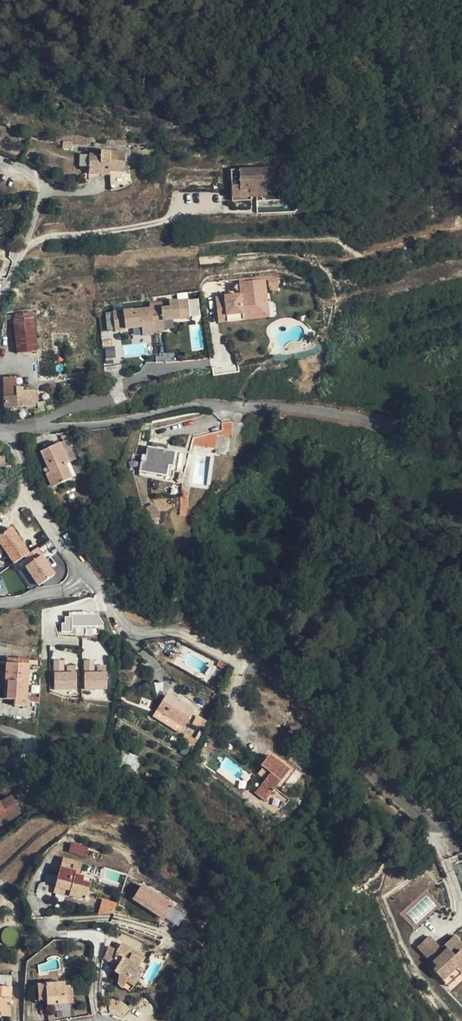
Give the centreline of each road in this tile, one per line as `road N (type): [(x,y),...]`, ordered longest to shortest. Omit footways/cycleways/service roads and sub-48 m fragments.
road 1 (residential): [(86,573),(132,630),(172,633),(273,680),(399,792),(435,830),(447,858)]
road 2 (residential): [(404,431),(335,412),(186,405),(36,426)]
road 3 (residential): [(36,426),(111,399),(155,369),(211,363)]
road 4 (residential): [(3,428),(39,507),(86,573)]
road 5 (residential): [(97,1017),(94,934),(54,931),(46,923)]
road 6 (residential): [(0,305),(44,191)]

